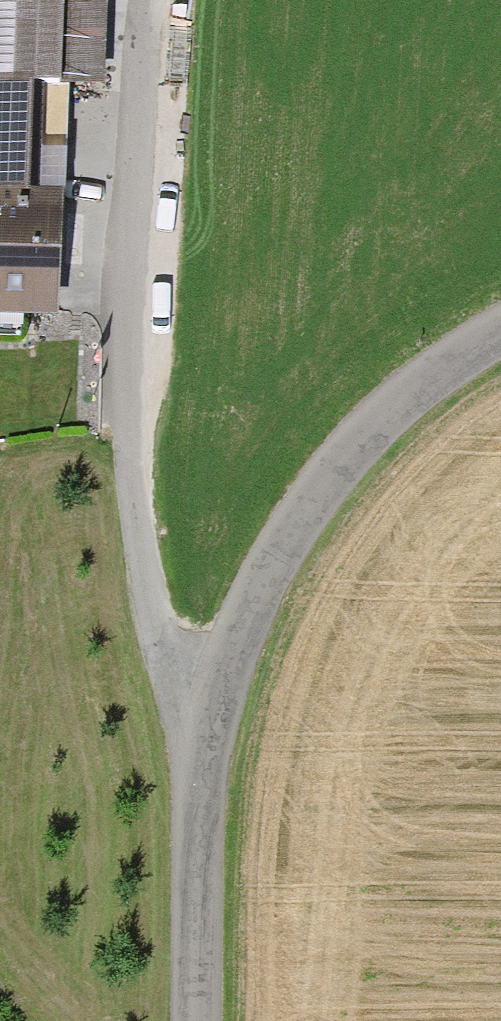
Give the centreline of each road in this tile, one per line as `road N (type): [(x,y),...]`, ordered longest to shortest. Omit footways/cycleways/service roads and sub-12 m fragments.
road 1 (residential): [(500,338),(446,363),(293,523),(187,728),(183,1020)]
road 2 (track): [(153,0),(131,460),(187,728)]

